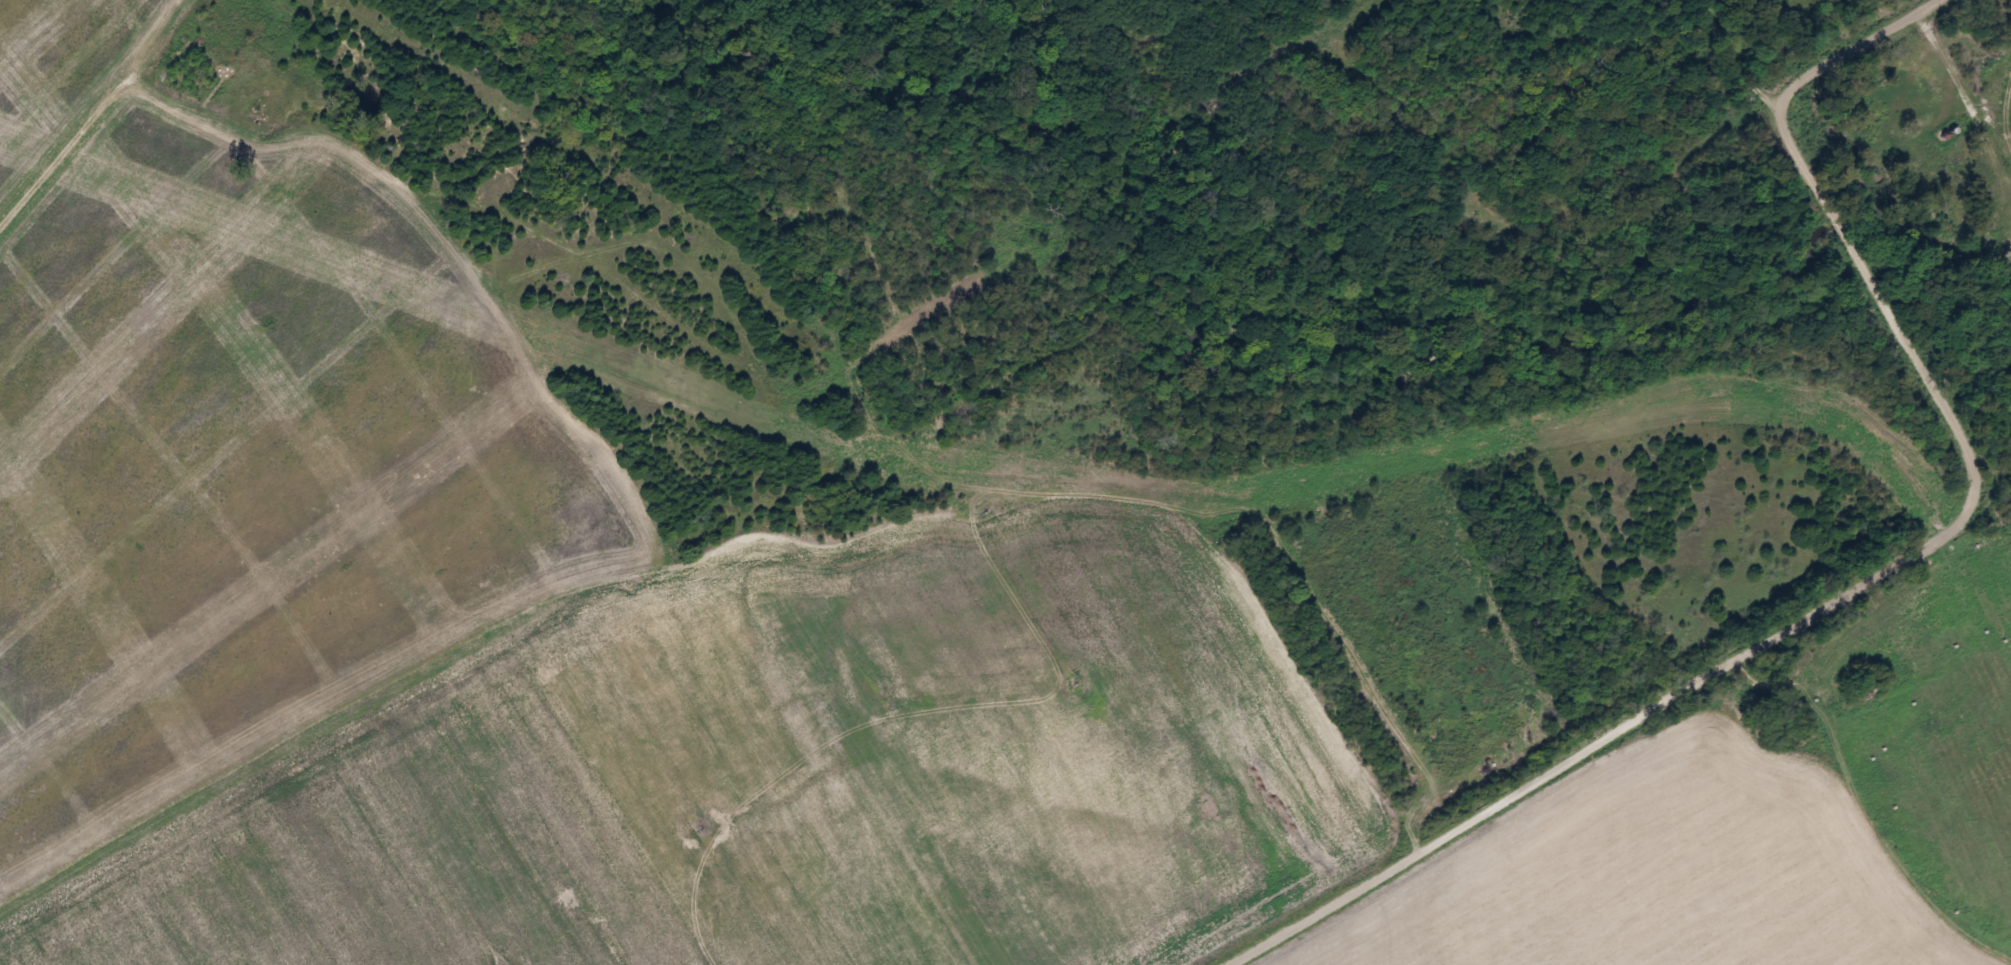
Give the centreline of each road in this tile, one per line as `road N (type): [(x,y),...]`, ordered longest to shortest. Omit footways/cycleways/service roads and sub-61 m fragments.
road 1 (residential): [(1212,964),(1904,552),(1968,502),(1972,471),(1963,442),(1764,103)]
road 2 (residential): [(1764,103),(1940,0)]

